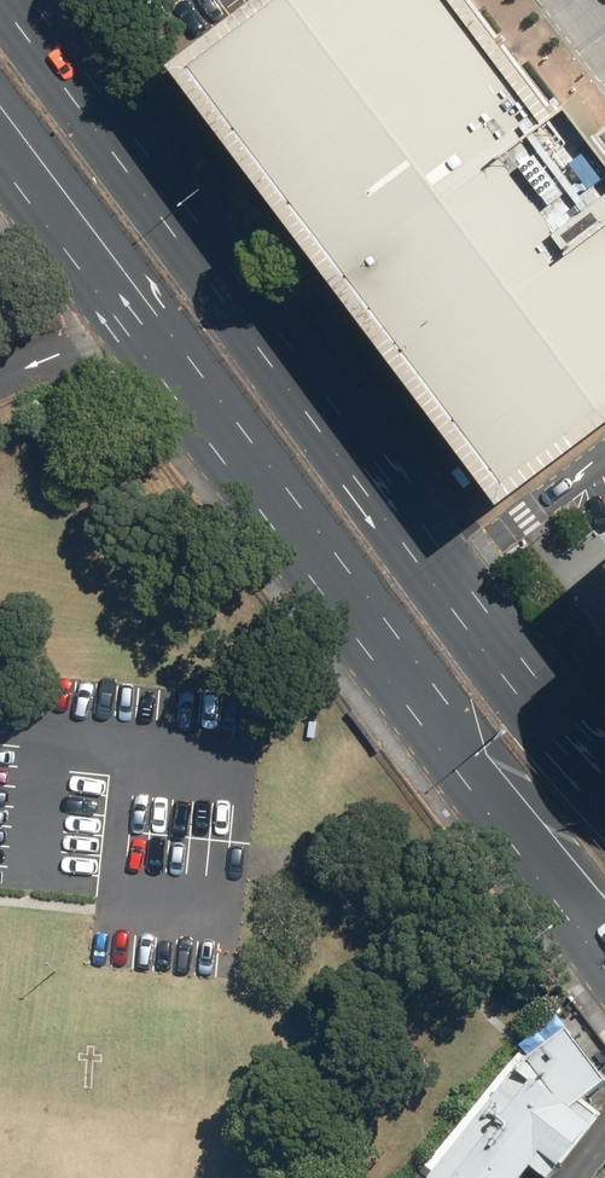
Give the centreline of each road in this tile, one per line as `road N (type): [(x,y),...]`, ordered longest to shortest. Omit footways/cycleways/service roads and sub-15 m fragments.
road 1 (primary): [(604,973),(0,145)]
road 2 (primary): [(19,0),(359,465),(604,772)]

